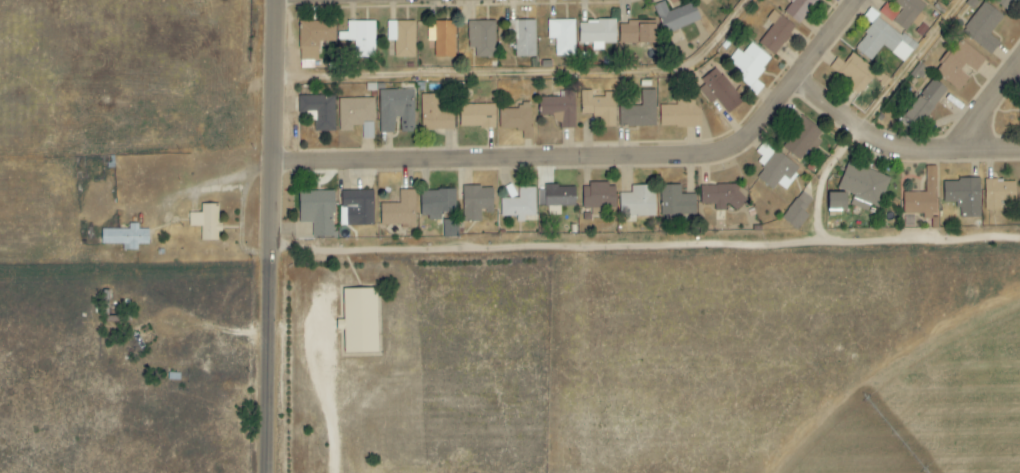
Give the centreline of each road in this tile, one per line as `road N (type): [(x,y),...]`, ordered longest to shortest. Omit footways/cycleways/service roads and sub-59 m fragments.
road 1 (residential): [(273,167),(723,155),(743,144),(863,0)]
road 2 (residential): [(271,253),(827,246)]
road 3 (tertiary): [(274,472),(273,167)]
road 4 (residential): [(1019,155),(905,151),(866,132),(799,76)]
road 5 (residential): [(1019,246),(827,246)]
road 6 (tertiary): [(273,167),(275,0)]

